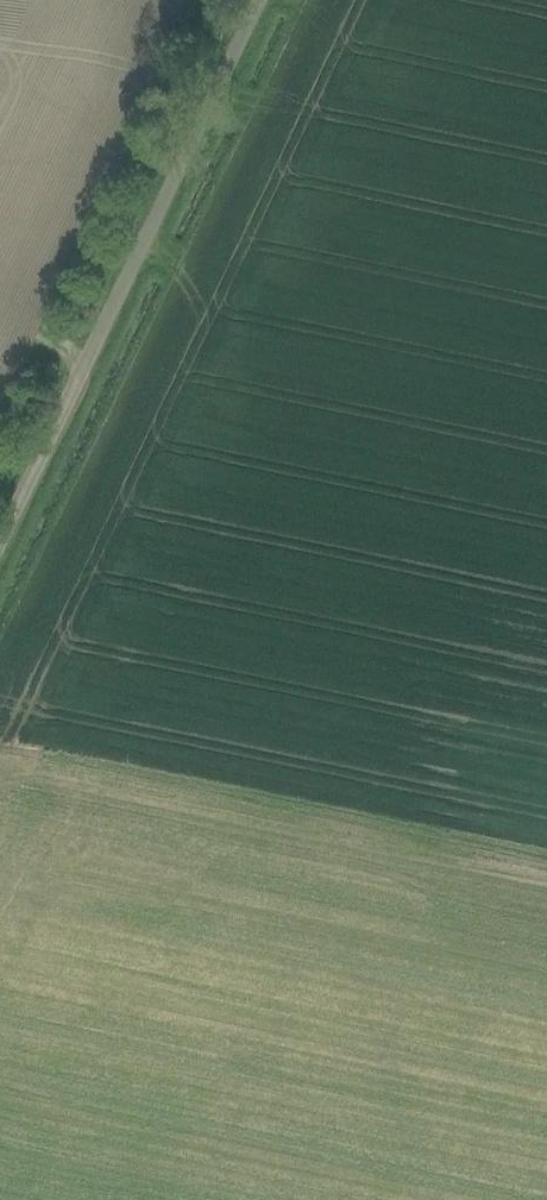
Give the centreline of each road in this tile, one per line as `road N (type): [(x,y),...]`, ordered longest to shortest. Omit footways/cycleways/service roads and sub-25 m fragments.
road 1 (track): [(0,545),(261,0)]

